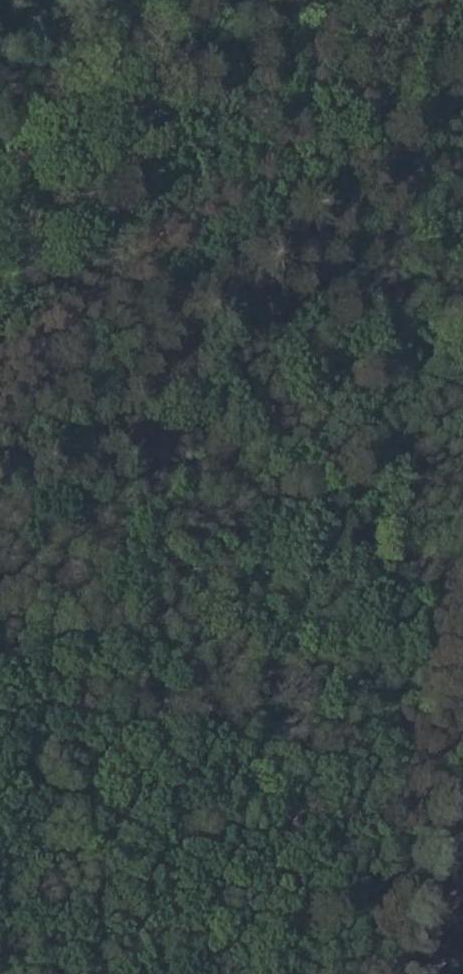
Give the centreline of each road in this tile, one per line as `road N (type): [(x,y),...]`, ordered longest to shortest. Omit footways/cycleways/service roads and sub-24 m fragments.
road 1 (unclassified): [(428,973),(462,804)]

